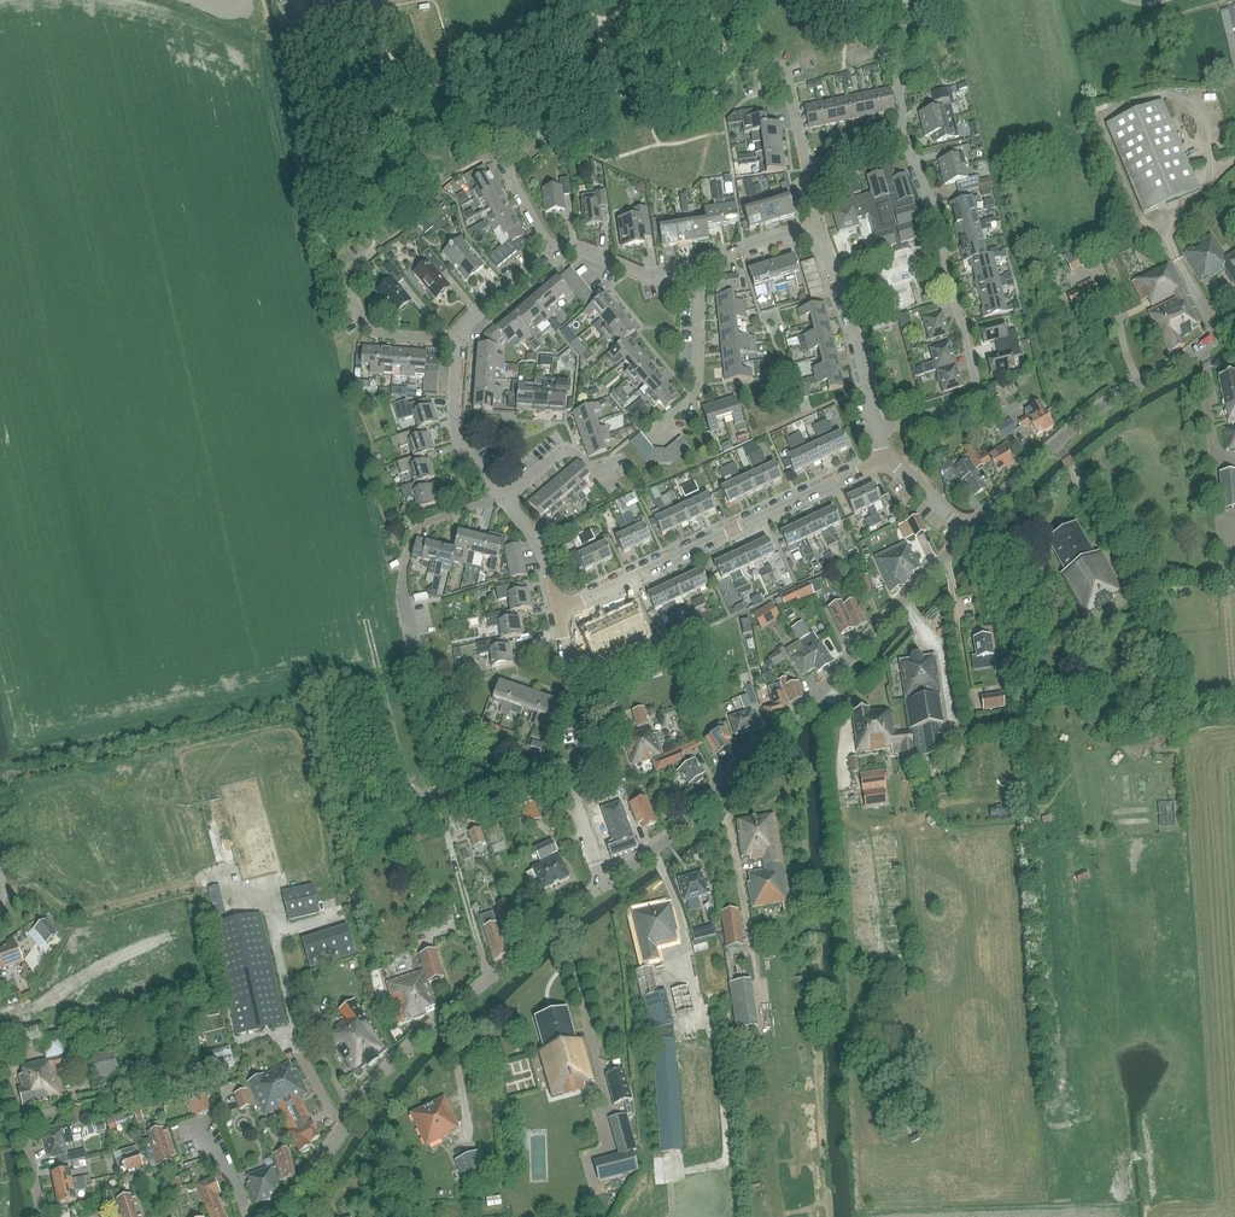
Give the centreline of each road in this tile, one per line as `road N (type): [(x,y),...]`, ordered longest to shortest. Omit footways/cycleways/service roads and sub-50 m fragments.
road 1 (tertiary): [(602,885),(695,816),(739,762),(820,697),(967,534)]
road 2 (tertiary): [(271,1216),(392,1064),(602,885)]
road 3 (residential): [(877,436),(978,387),(946,276),(937,211),(902,131)]
road 4 (residential): [(558,613),(883,456)]
road 5 (tertiary): [(967,534),(1077,425),(1234,319)]
road 6 (residential): [(602,885),(573,803),(578,755),(558,613)]
road 7 (track): [(298,1056),(264,897),(211,878)]
road 8 (residential): [(414,650),(401,594),(414,529),(500,494)]
road 9 (residential): [(877,436),(849,308),(816,231)]
road 10 (residential): [(645,436),(699,389),(703,262)]
road 11 (residential): [(43,1216),(0,1041)]
road 12 (residential): [(456,341),(369,329),(348,284),(350,268),(370,252)]
road 13 (residential): [(500,494),(457,435),(456,341)]
road 14 (residential): [(703,262),(648,278),(578,248),(547,248)]
road 15 (residential): [(500,494),(567,446),(598,477),(613,468)]
road 16 (residential): [(558,613),(540,543),(500,494)]
road 17 (residential): [(456,341),(461,326),(547,248)]

